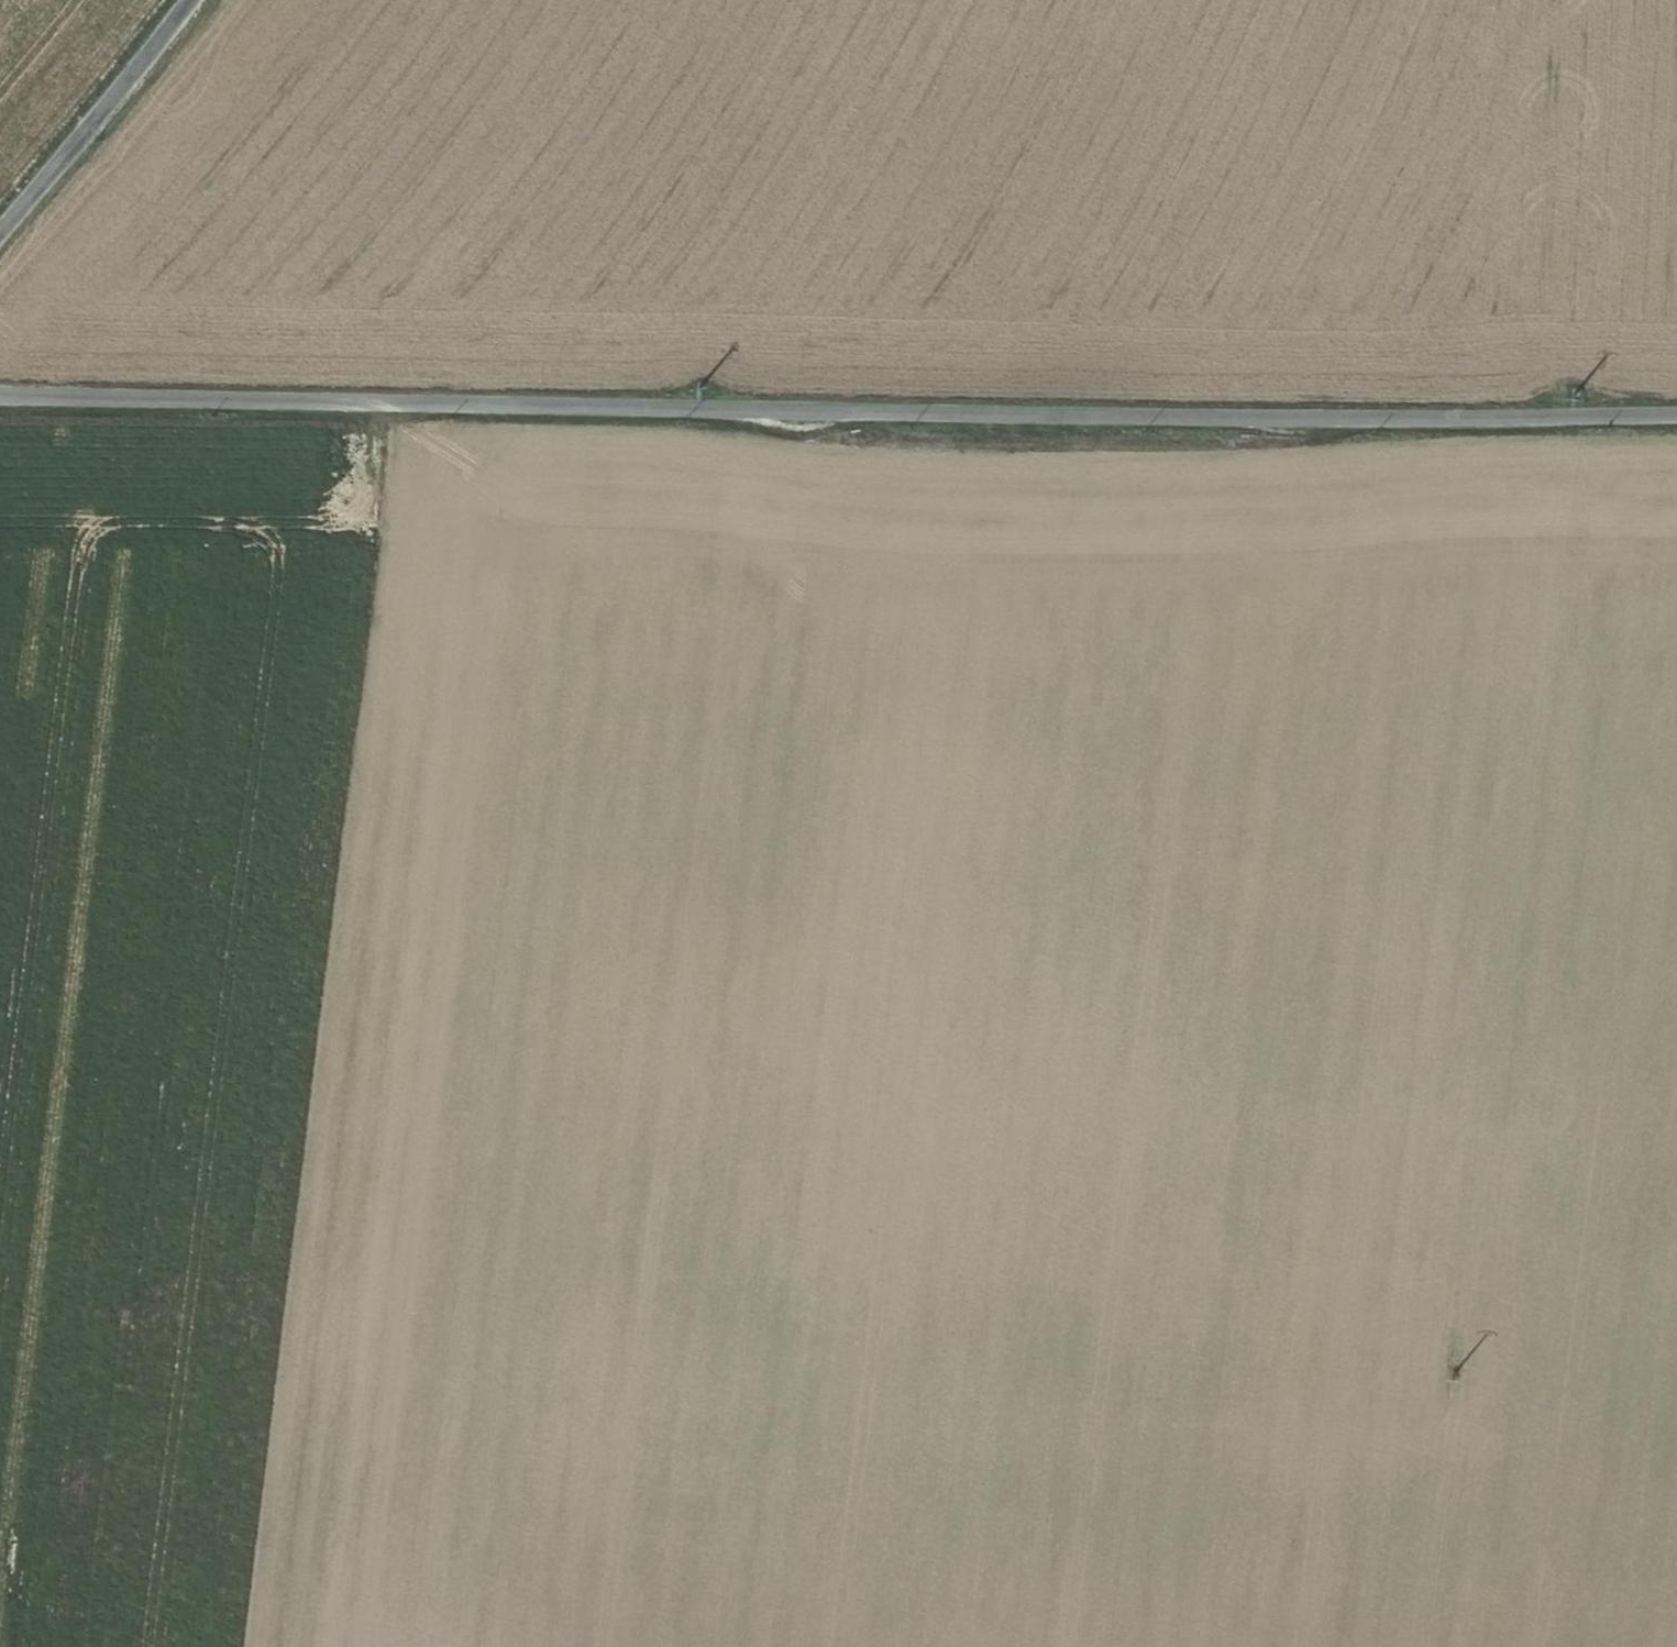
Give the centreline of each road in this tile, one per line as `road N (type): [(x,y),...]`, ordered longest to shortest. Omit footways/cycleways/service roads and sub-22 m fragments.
road 1 (unclassified): [(1676,412),(1008,414),(0,393)]
road 2 (unclassified): [(0,227),(184,0)]

